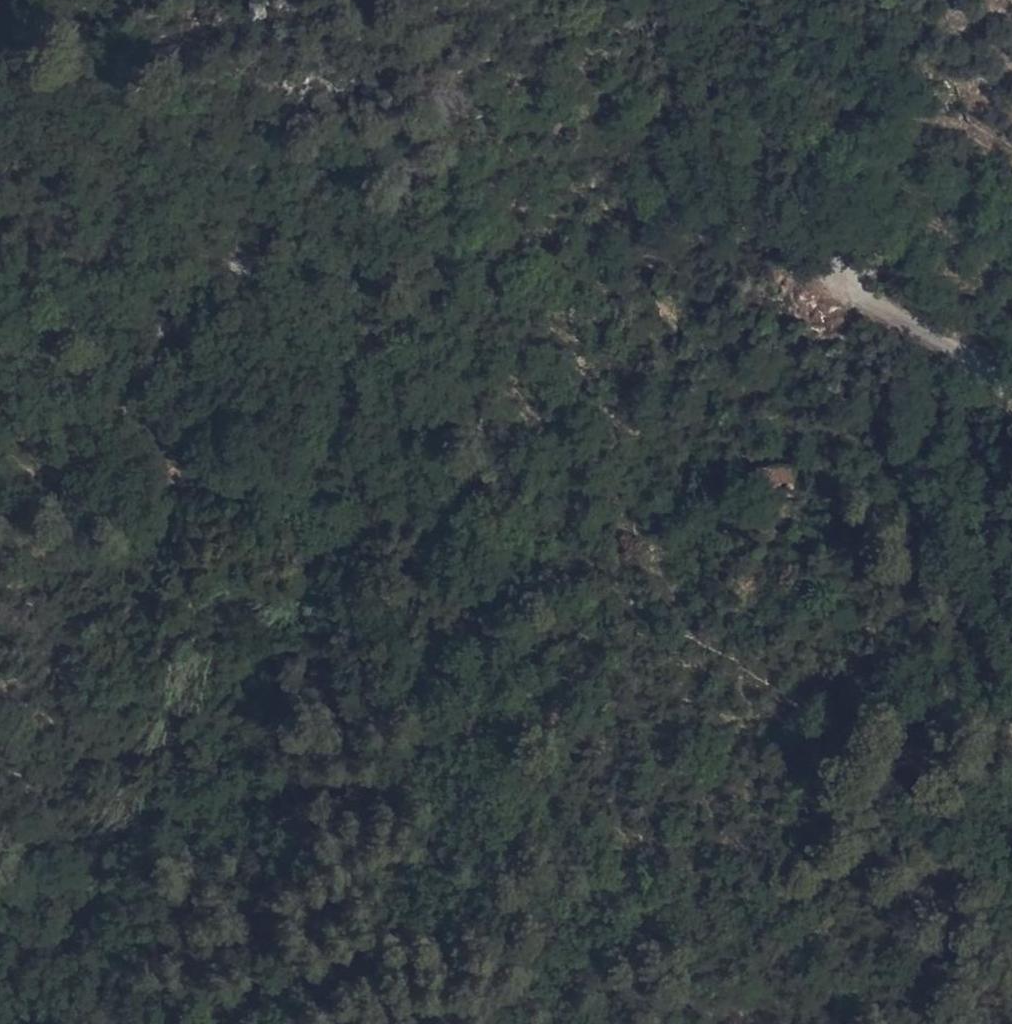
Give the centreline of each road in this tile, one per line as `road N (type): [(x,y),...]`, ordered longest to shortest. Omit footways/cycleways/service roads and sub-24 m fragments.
road 1 (unclassified): [(1011,390),(829,276)]

